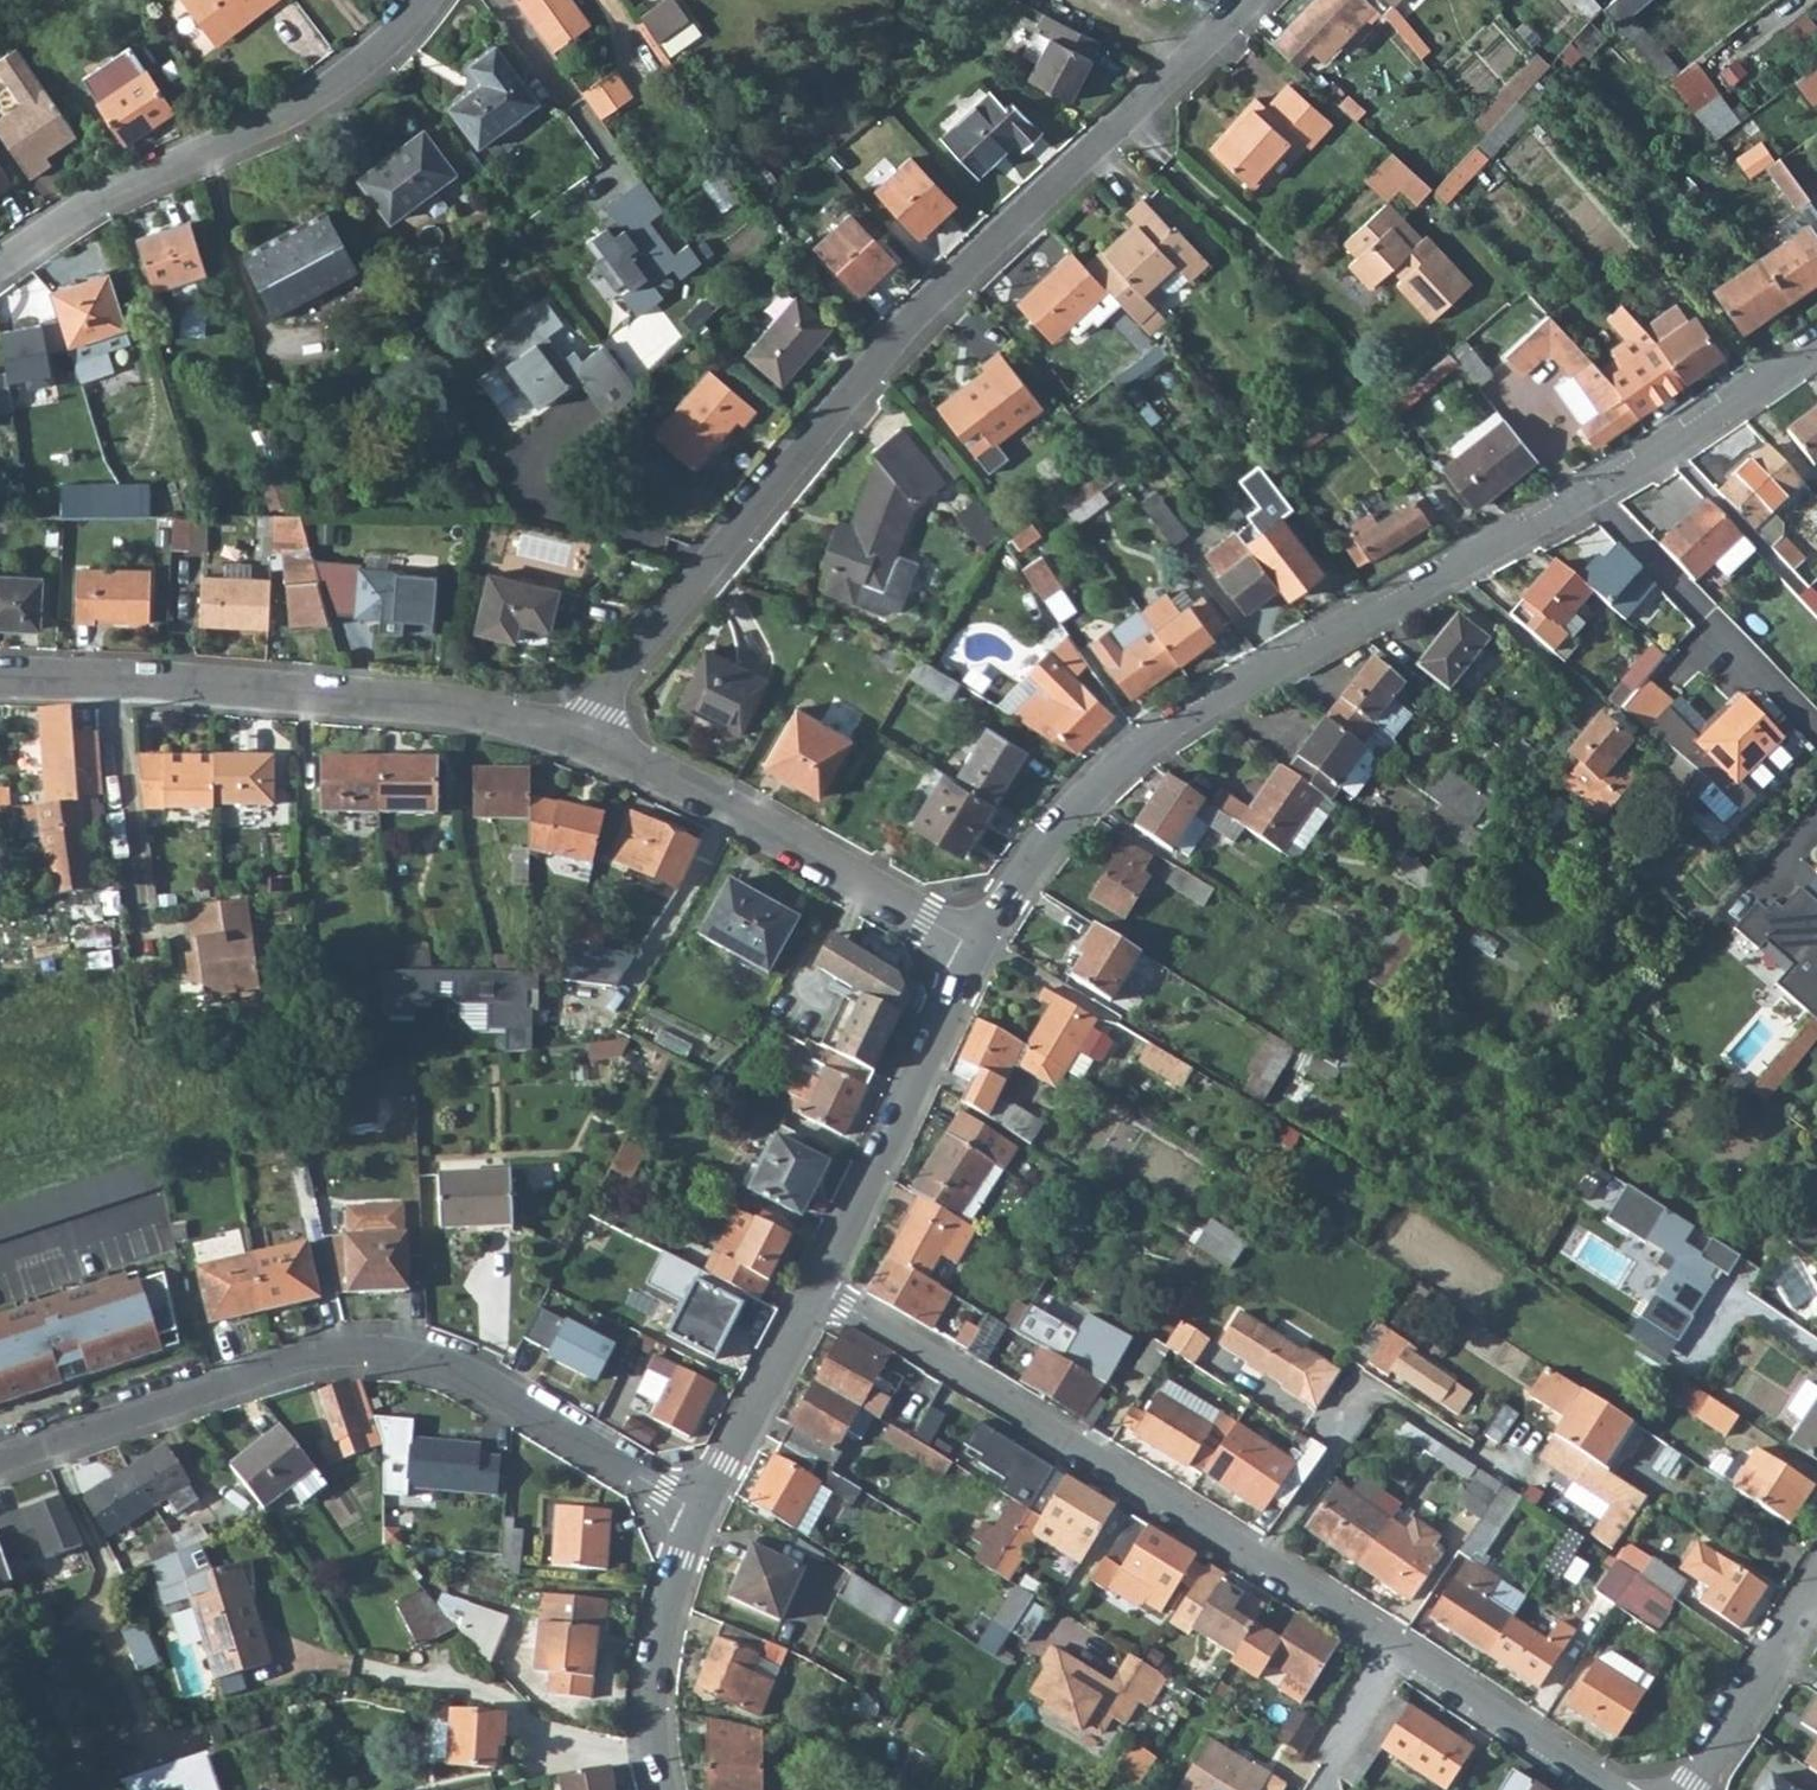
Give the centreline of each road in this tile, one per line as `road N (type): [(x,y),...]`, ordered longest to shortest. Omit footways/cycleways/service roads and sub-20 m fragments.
road 1 (residential): [(1816,342),(1628,465),(1196,699),(1072,798),(977,945)]
road 2 (residential): [(1253,0),(871,363),(584,724)]
road 3 (residential): [(1611,1789),(816,1285)]
road 4 (residential): [(691,1499),(436,1359),(315,1351),(0,1462)]
road 5 (residential): [(0,675),(112,675),(584,724)]
road 6 (residential): [(0,260),(114,189),(307,101),(426,0)]
road 7 (residential): [(584,724),(977,945)]
road 8 (residential): [(977,945),(816,1285)]
road 9 (residential): [(691,1499),(642,1705),(662,1789)]
road 10 (residential): [(1678,1789),(1816,1574)]
road 11 (residential): [(816,1285),(691,1499)]

